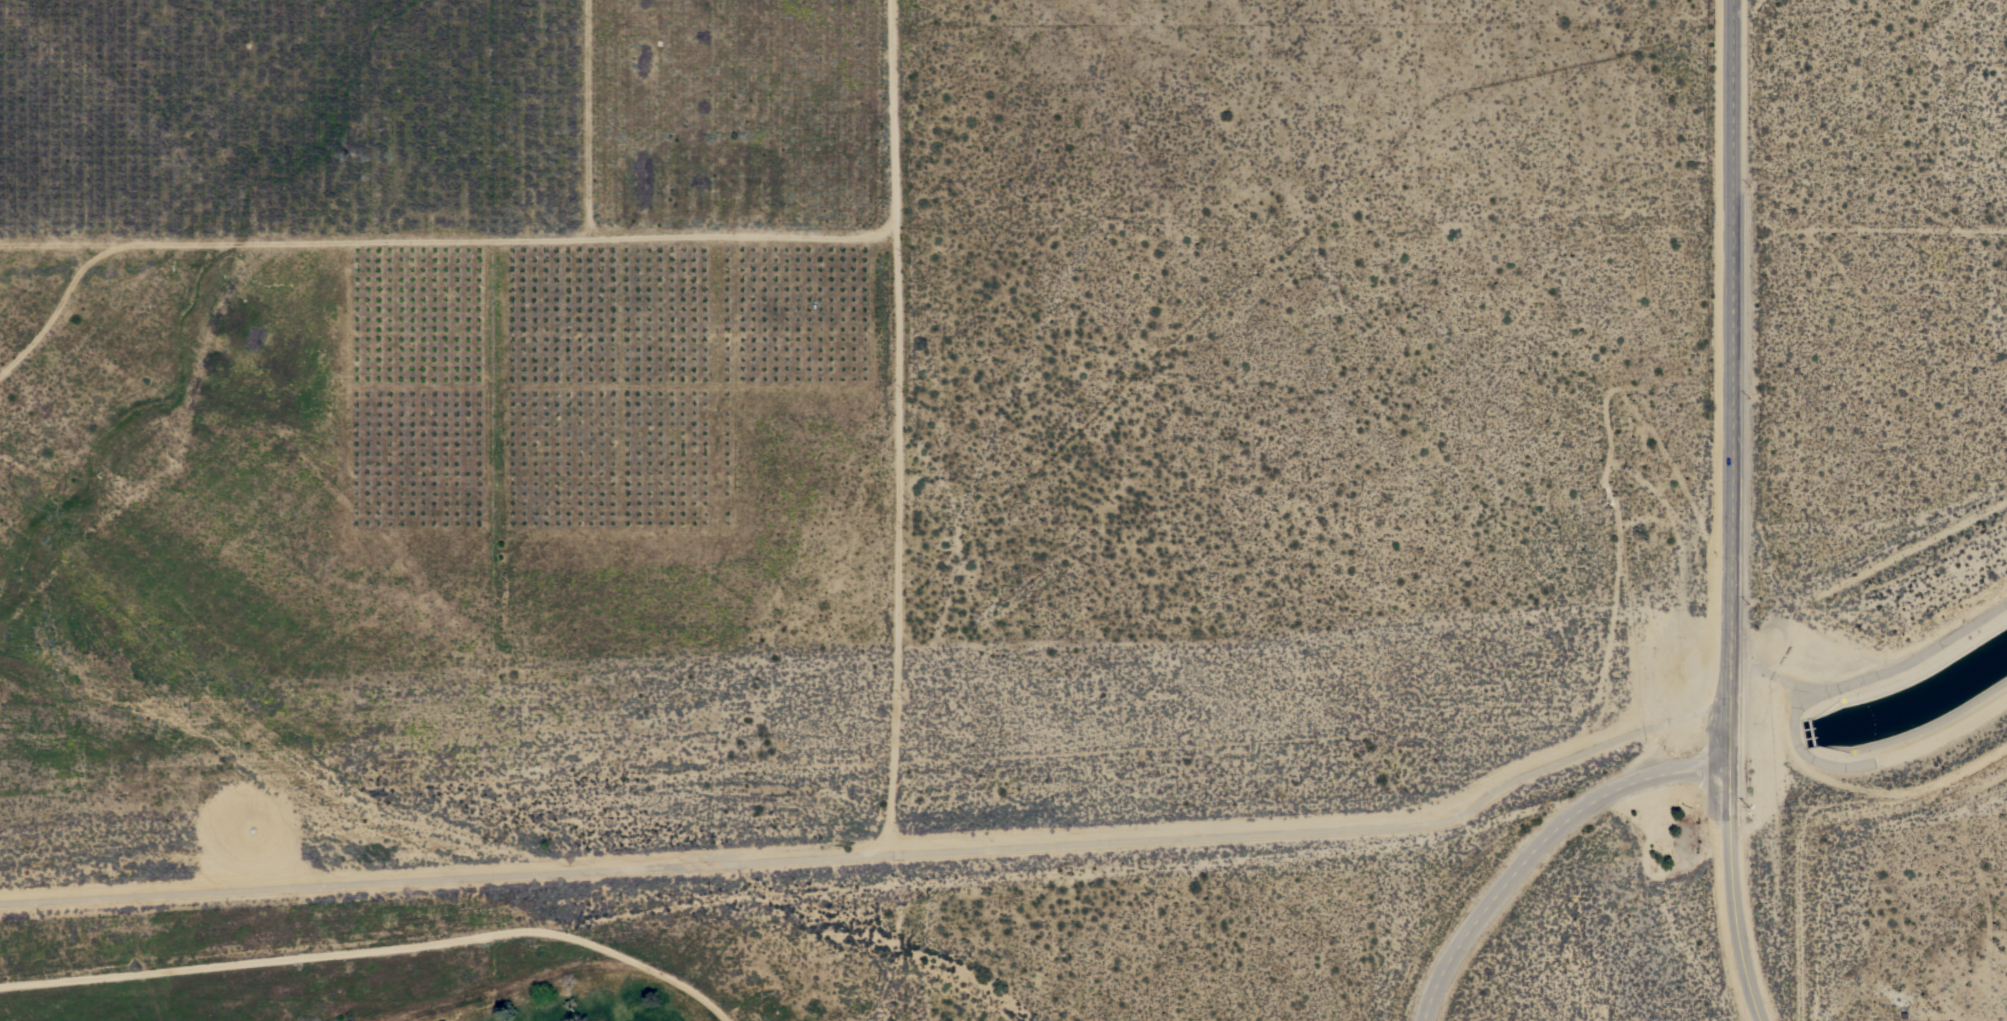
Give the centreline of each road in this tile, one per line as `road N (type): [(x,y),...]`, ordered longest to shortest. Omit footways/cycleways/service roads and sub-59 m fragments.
road 1 (tertiary): [(1732,0),(1733,890),(1762,1020)]
road 2 (residential): [(725,1020),(671,981),(551,935),(0,990)]
road 3 (residential): [(1730,768),(1661,772),(1595,800),(1551,832),(1451,952),(1423,1020)]

